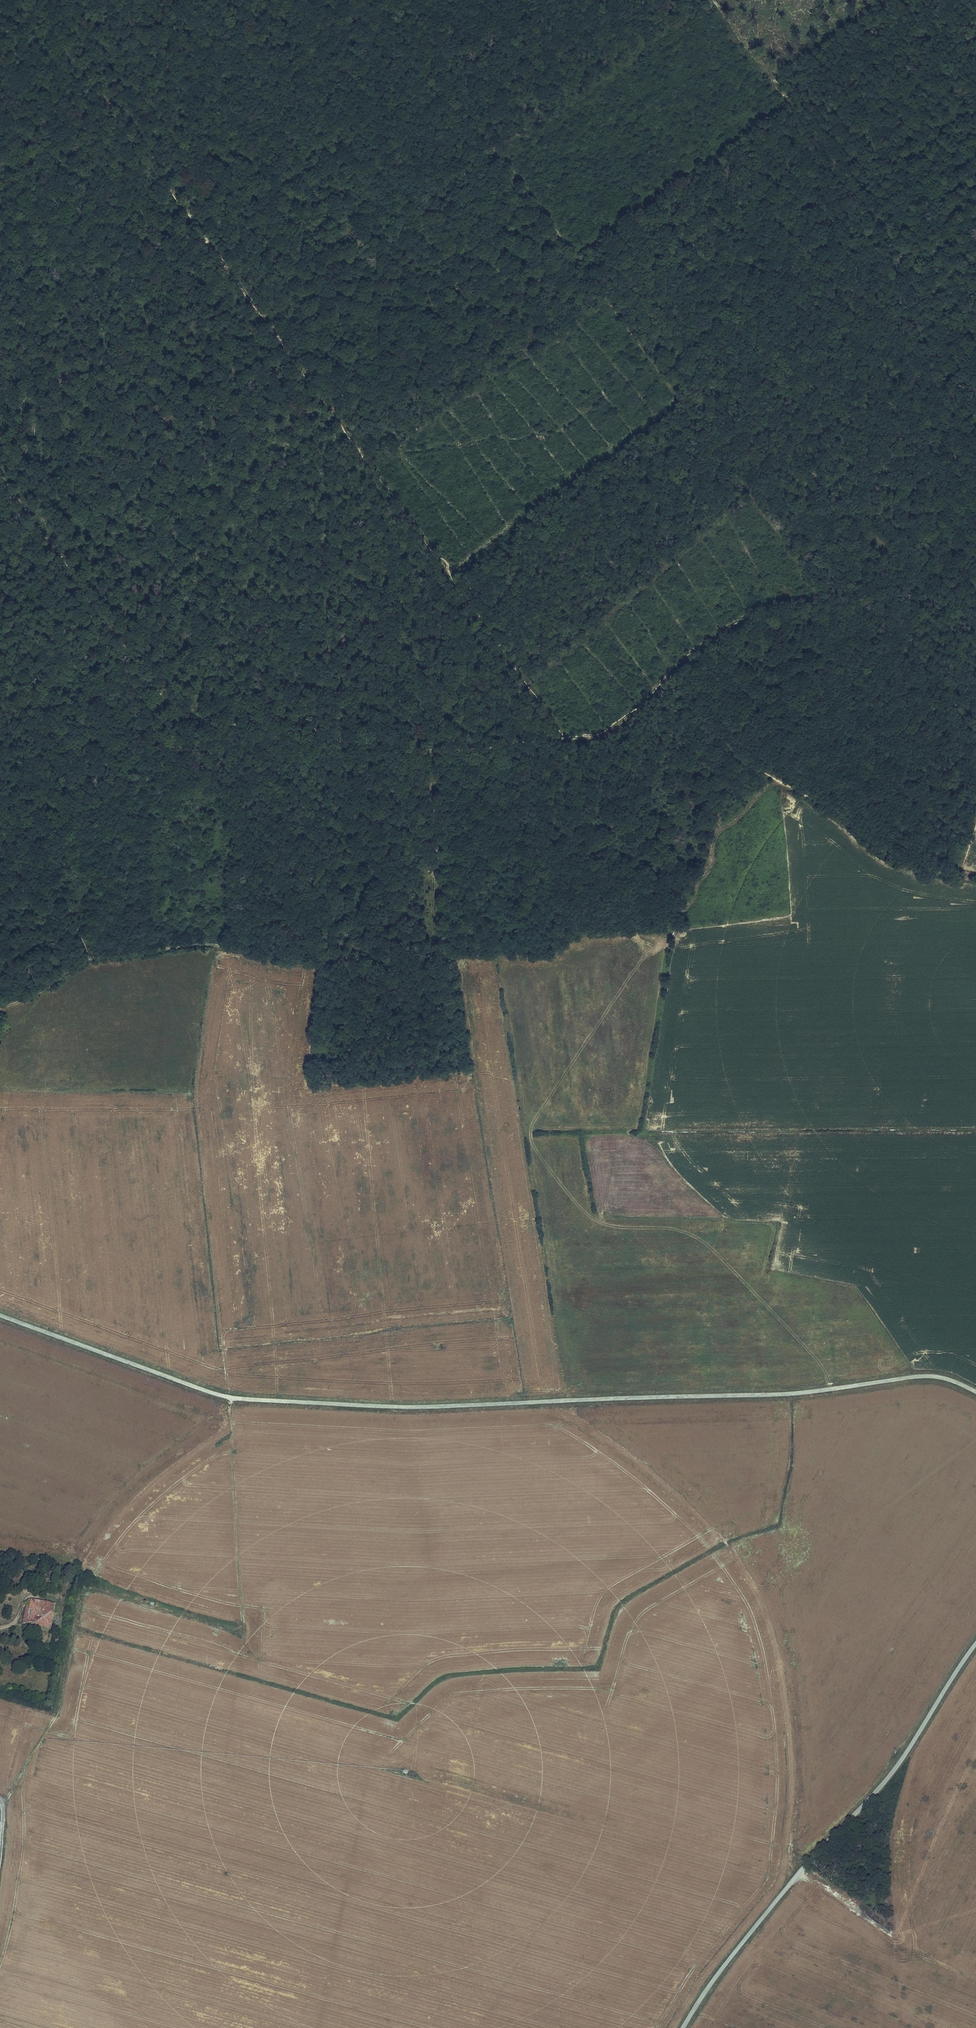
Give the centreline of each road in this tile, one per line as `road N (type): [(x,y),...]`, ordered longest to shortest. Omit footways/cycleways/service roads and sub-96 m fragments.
road 1 (unclassified): [(975,1392),(914,1375),(758,1396),(411,1407),(229,1397),(0,1315)]
road 2 (track): [(724,0),(680,97),(676,170),(763,249),(685,347),(621,406),(566,437),(462,456),(365,456)]
road 3 (unclassified): [(975,1642),(902,1759),(760,1922),(683,2027)]
road 4 (track): [(0,1005),(47,988),(81,962),(182,946),(221,945),(286,963),(397,952)]

